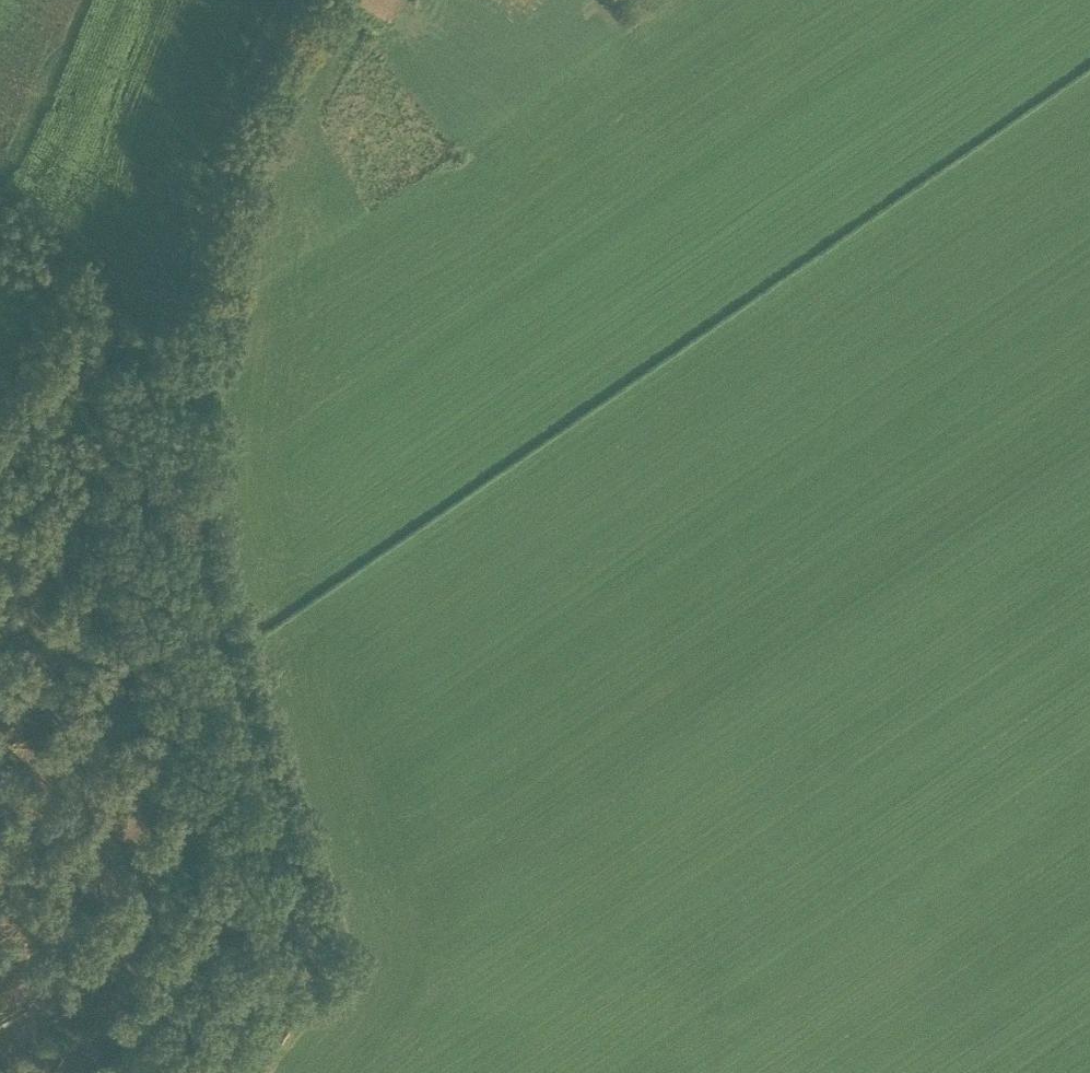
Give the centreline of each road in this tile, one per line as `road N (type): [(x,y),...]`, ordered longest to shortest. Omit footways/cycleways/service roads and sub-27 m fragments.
road 1 (unclassified): [(242,1072),(303,965),(311,927),(205,582),(186,479),(183,342),(245,109),(297,0)]

